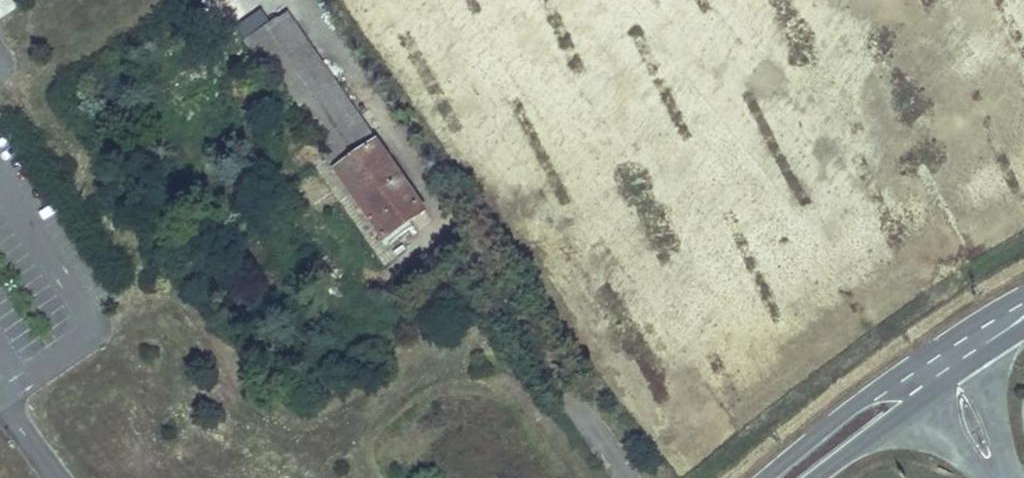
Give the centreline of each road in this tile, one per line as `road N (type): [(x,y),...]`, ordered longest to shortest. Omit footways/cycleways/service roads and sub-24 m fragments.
road 1 (secondary): [(930,352),(767,477)]
road 2 (secondary): [(820,477),(919,405)]

